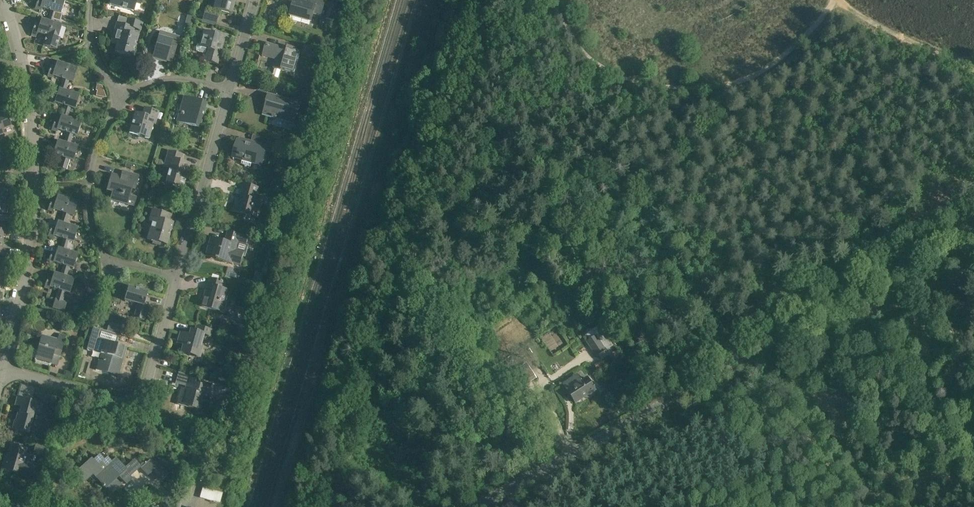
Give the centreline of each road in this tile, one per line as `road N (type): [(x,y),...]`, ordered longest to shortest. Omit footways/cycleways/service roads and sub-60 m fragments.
road 1 (tertiary): [(474,506),(973,219)]
road 2 (track): [(334,506),(482,0)]
road 3 (residential): [(2,369),(28,253),(34,183),(22,64),(6,8)]
road 4 (residential): [(2,369),(131,400),(144,391),(176,277)]
road 5 (residential): [(176,277),(230,91)]
road 6 (residential): [(106,258),(94,234),(89,181),(122,98)]

